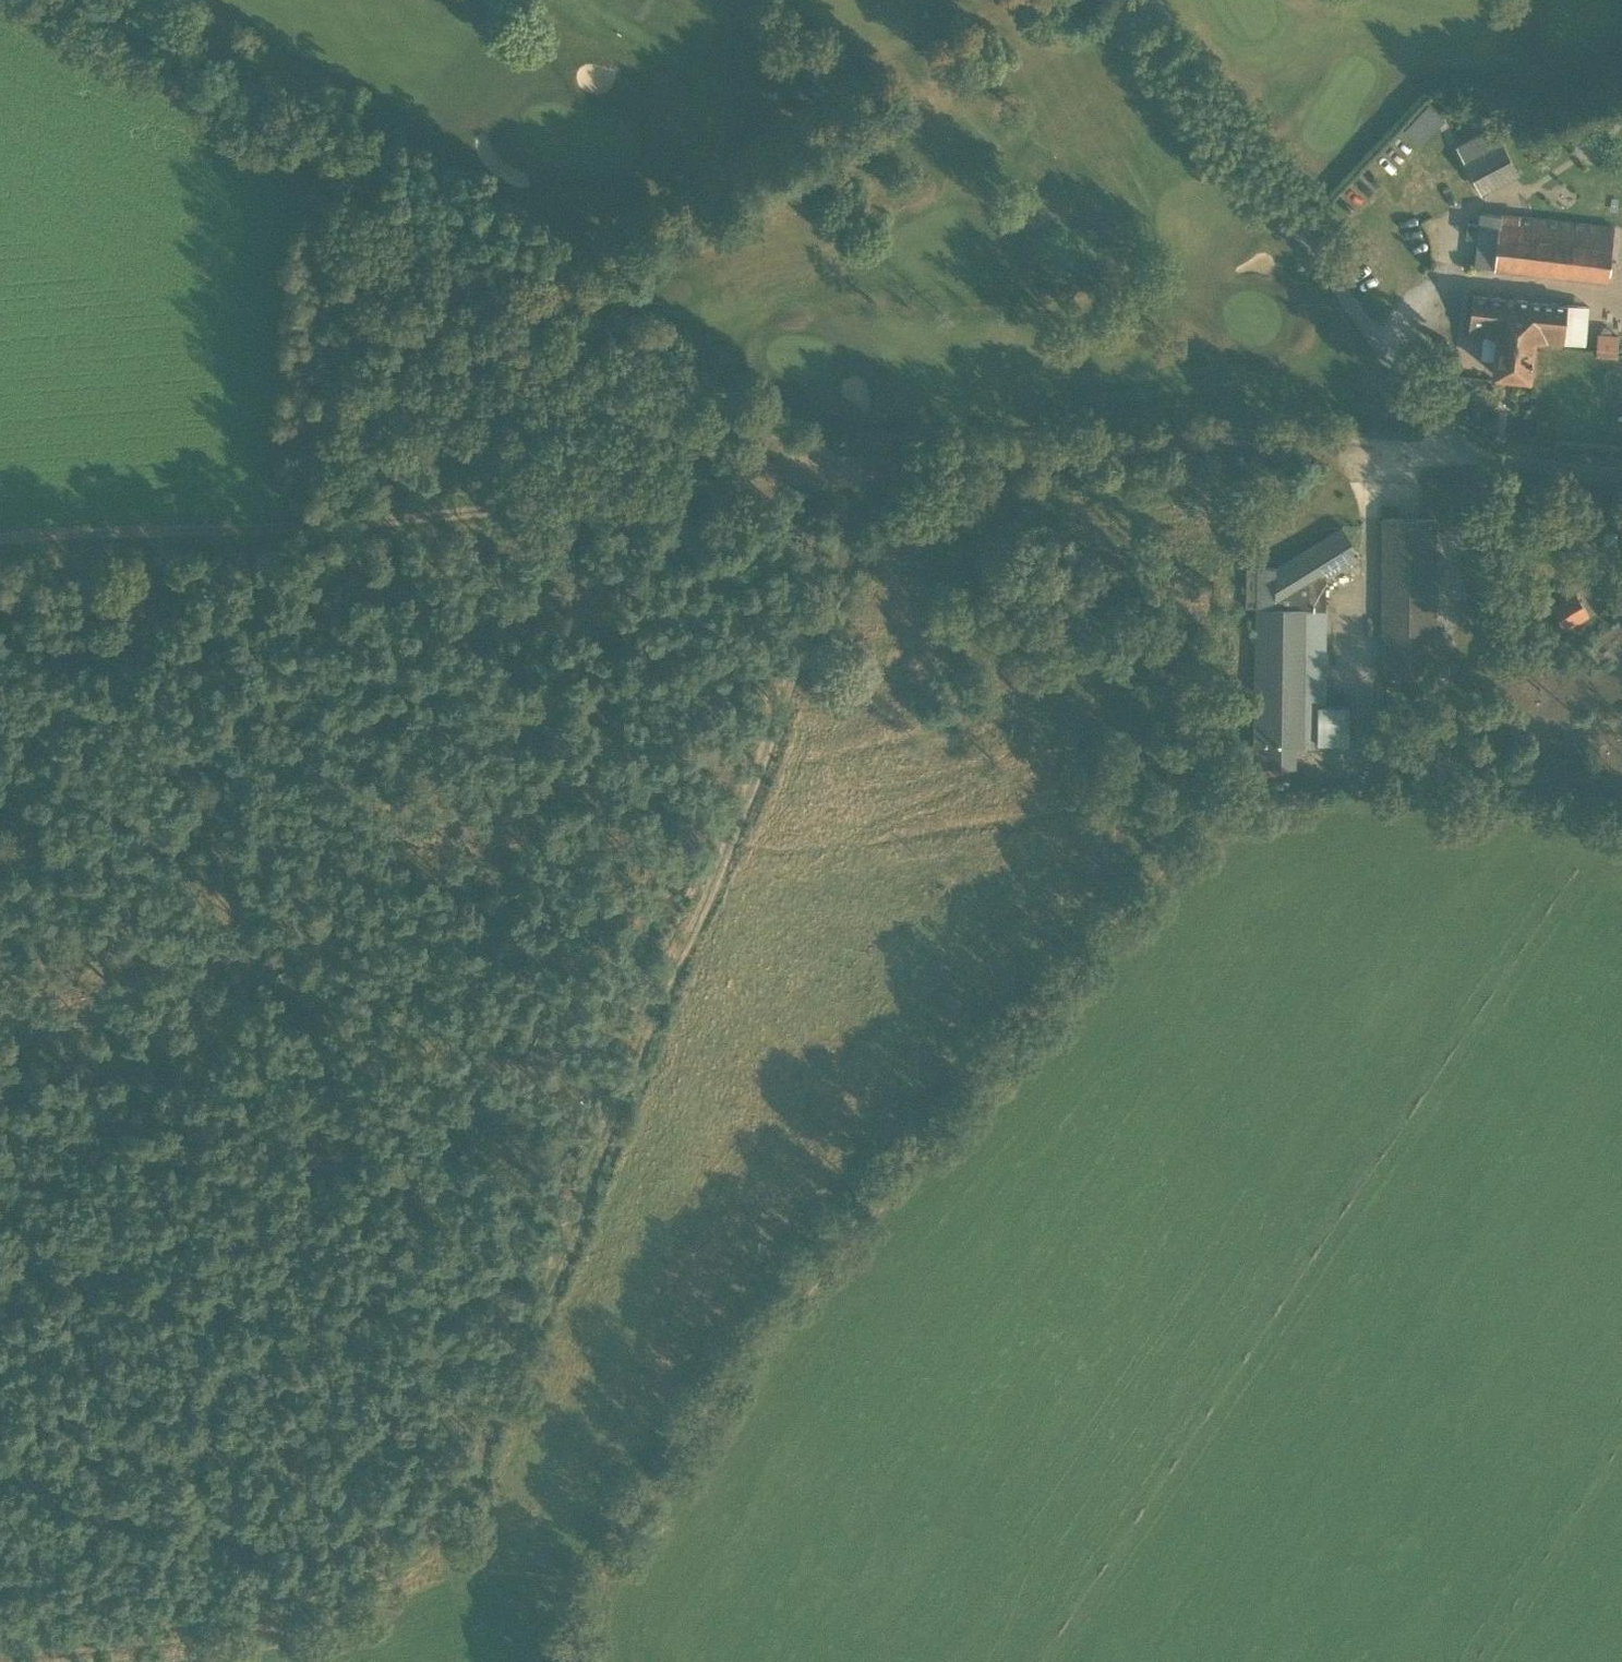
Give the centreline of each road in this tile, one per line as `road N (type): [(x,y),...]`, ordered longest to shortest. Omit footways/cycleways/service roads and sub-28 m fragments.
road 1 (track): [(308,1612),(337,1608),(442,1543),(849,535),(849,471)]
road 2 (track): [(849,471),(25,0)]
road 3 (track): [(0,549),(849,471)]
road 4 (unclassified): [(1621,473),(1441,450),(1436,425),(1142,0)]
road 5 (track): [(849,471),(1259,443),(1441,450)]
road 6 (track): [(0,1648),(308,1612)]

